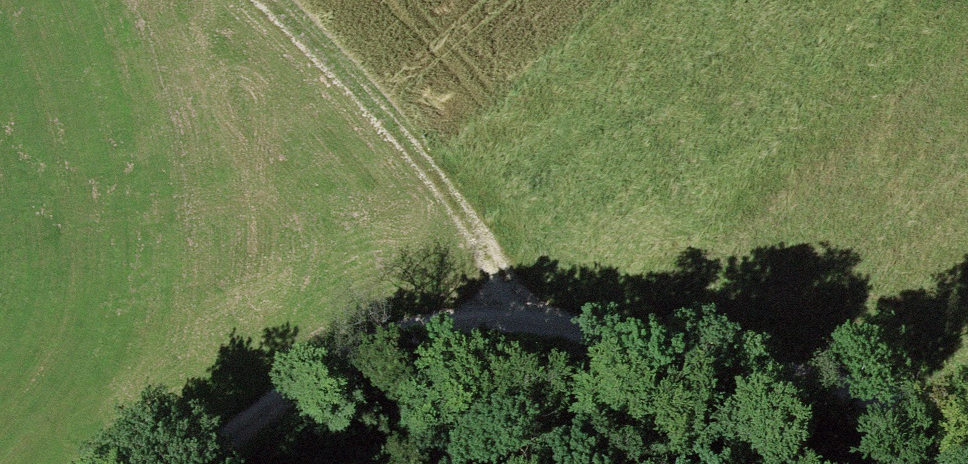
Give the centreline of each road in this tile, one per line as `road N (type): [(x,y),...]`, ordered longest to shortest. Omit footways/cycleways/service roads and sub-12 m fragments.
road 1 (track): [(204,463),(279,397),(402,328),(534,318),(785,351),(967,409)]
road 2 (track): [(534,318),(415,142),(279,0)]

